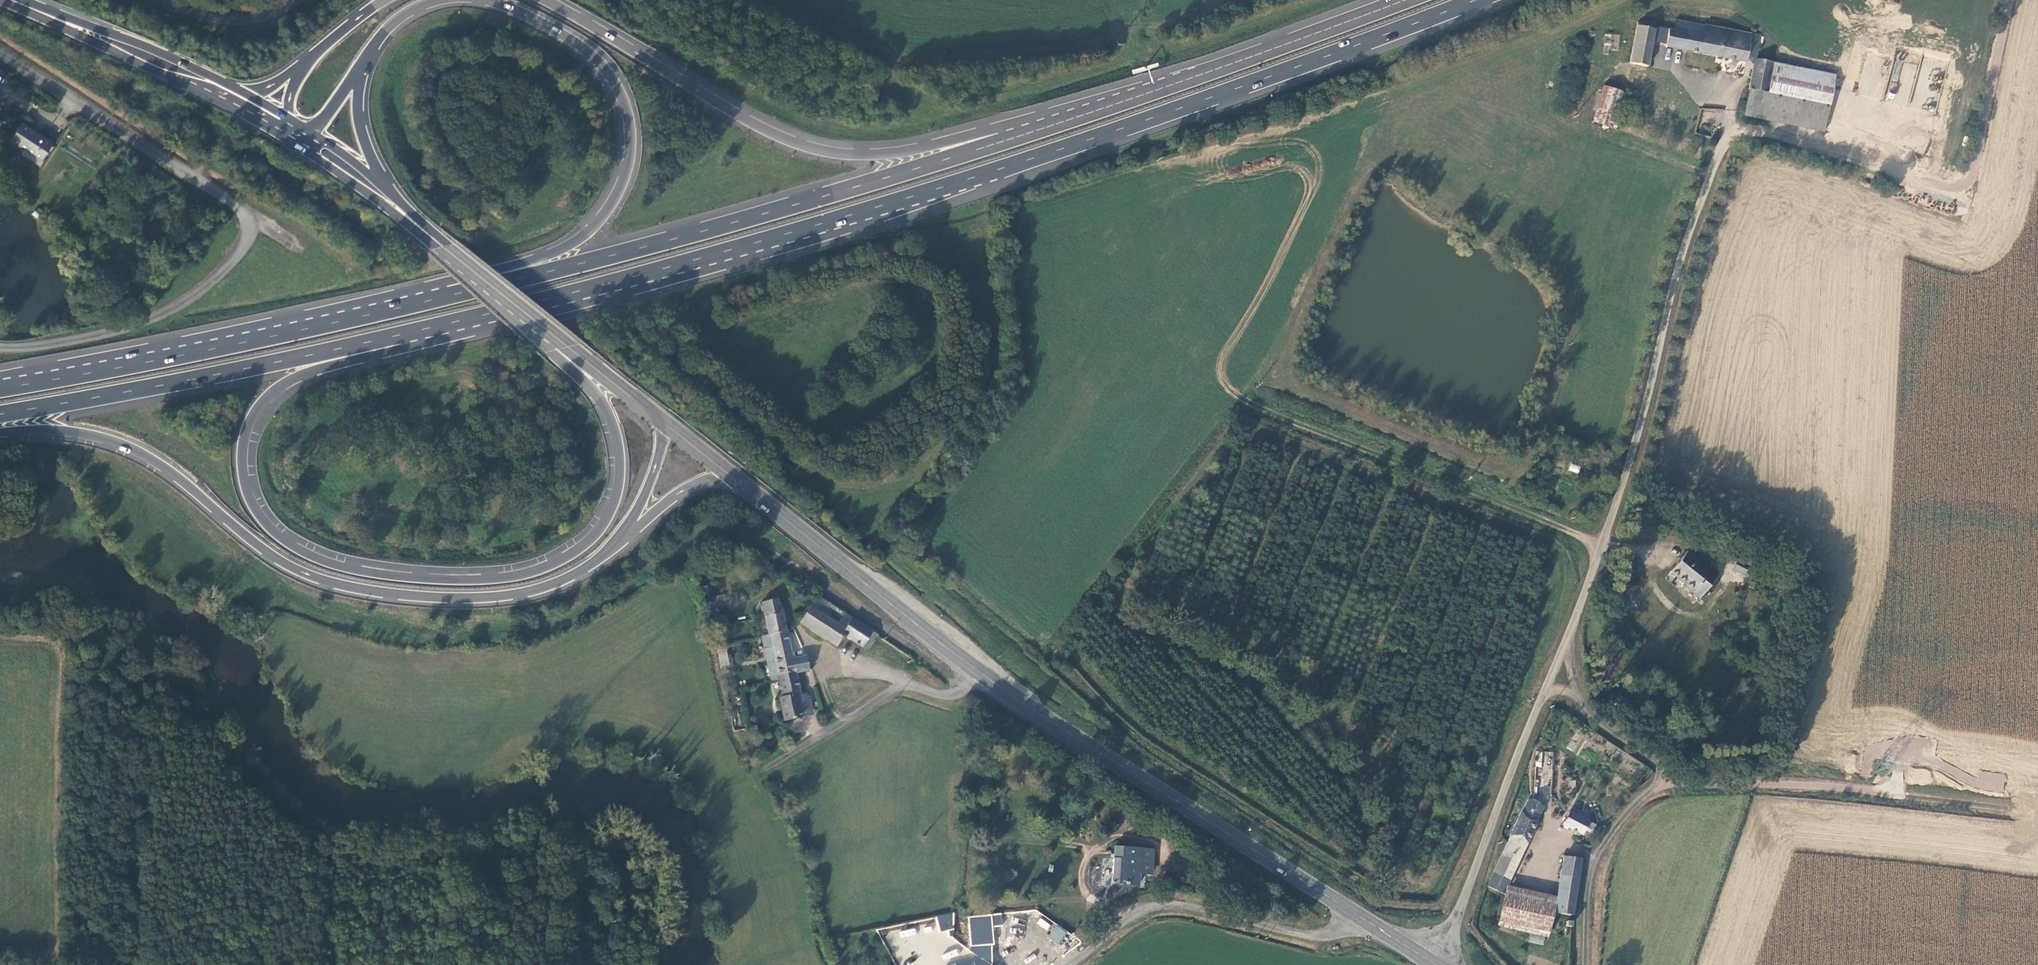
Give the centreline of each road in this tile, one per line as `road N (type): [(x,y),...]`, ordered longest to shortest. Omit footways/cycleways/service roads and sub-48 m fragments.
road 1 (trunk): [(405,333),(907,198),(1473,0)]
road 2 (trunk): [(496,291),(600,400),(616,439),(611,507),(594,534),(552,564),(471,579),(360,568),(298,549),(259,515),(245,484),(242,452),(266,399),(288,379),(373,354),(405,333)]
road 3 (trunk): [(0,433),(82,434),(137,452),(274,557),(368,590),(462,599),(519,595),(577,573),(618,543)]
road 4 (trunk): [(1006,140),(621,253),(446,296)]
road 5 (unclassified): [(1562,651),(1630,463),(1675,280),(1728,129)]
road 6 (trunk): [(1006,140),(973,137),(871,155),(810,148),(737,114),(544,0)]
road 7 (trunk): [(486,0),(556,30),(598,62),(628,113),(628,160),(590,231),(537,260),(464,279),(446,296)]
road 8 (trunk): [(446,296),(0,390)]
road 9 (primary): [(1358,916),(980,674)]
road 10 (track): [(2009,0),(1967,179),(1948,191),(1728,129)]
road 11 (trunk): [(1403,0),(1006,140)]
road 12 (trunk): [(0,415),(405,333)]
road 13 (track): [(1601,542),(1245,403)]
road 14 (unclassified): [(1562,651),(1587,703),(1661,771),(1596,855),(1584,964)]
road 15 (track): [(1661,771),(2030,809)]
road 16 (unclassified): [(1434,963),(1562,651)]
road 17 (primary): [(980,674),(734,478)]
road 18 (residential): [(1358,916),(1331,934),(1301,935),(1163,904),(1071,964)]
road 19 (residential): [(0,53),(235,206)]
road 20 (secondary): [(231,98),(12,0)]
road 21 (primary): [(664,423),(496,291)]
road 22 (trunk): [(414,225),(388,193),(362,135),(362,69)]
road 23 (residential): [(903,685),(763,769)]
road 24 (unclassified): [(152,0),(225,21),(258,19),(298,0)]
road 25 (primary): [(414,225),(299,139)]
road 26 (residential): [(903,685),(840,662),(804,640),(790,614)]
road 27 (trunk): [(618,543),(677,492),(734,478)]
road 28 (trunk): [(618,543),(650,485),(664,423)]

